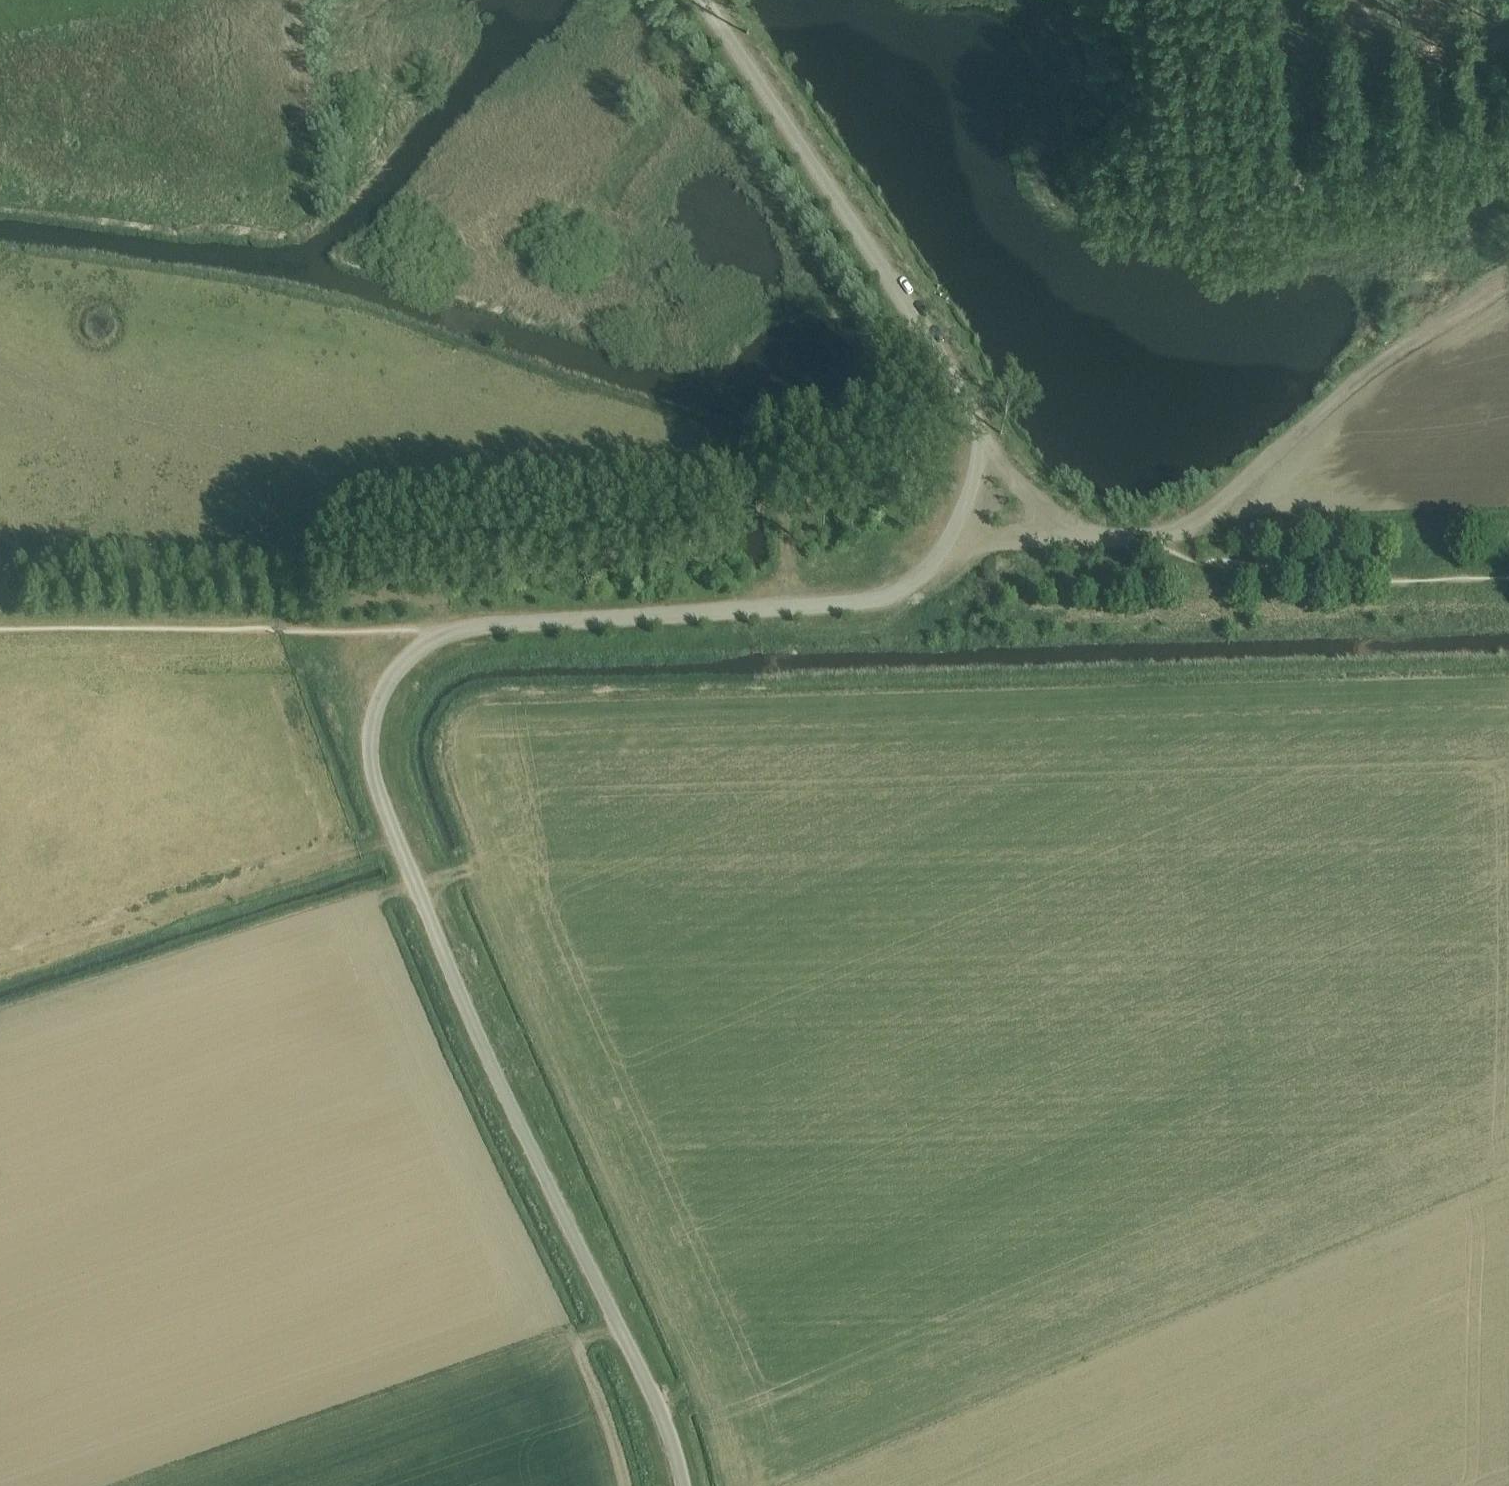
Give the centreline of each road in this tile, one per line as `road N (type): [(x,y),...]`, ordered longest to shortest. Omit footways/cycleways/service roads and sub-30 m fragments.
road 1 (unclassified): [(684,1485),(666,1419),(506,1100),(381,798),(370,734),(383,688),(408,654),(441,634),(485,624),(879,597),(902,589),(935,558),(967,499),(979,438),(963,389),(703,0)]
road 2 (track): [(1138,539),(1189,523),(1389,357),(1508,292)]
road 3 (track): [(943,545),(1138,539)]
road 4 (track): [(1093,538),(1018,482),(979,438)]

